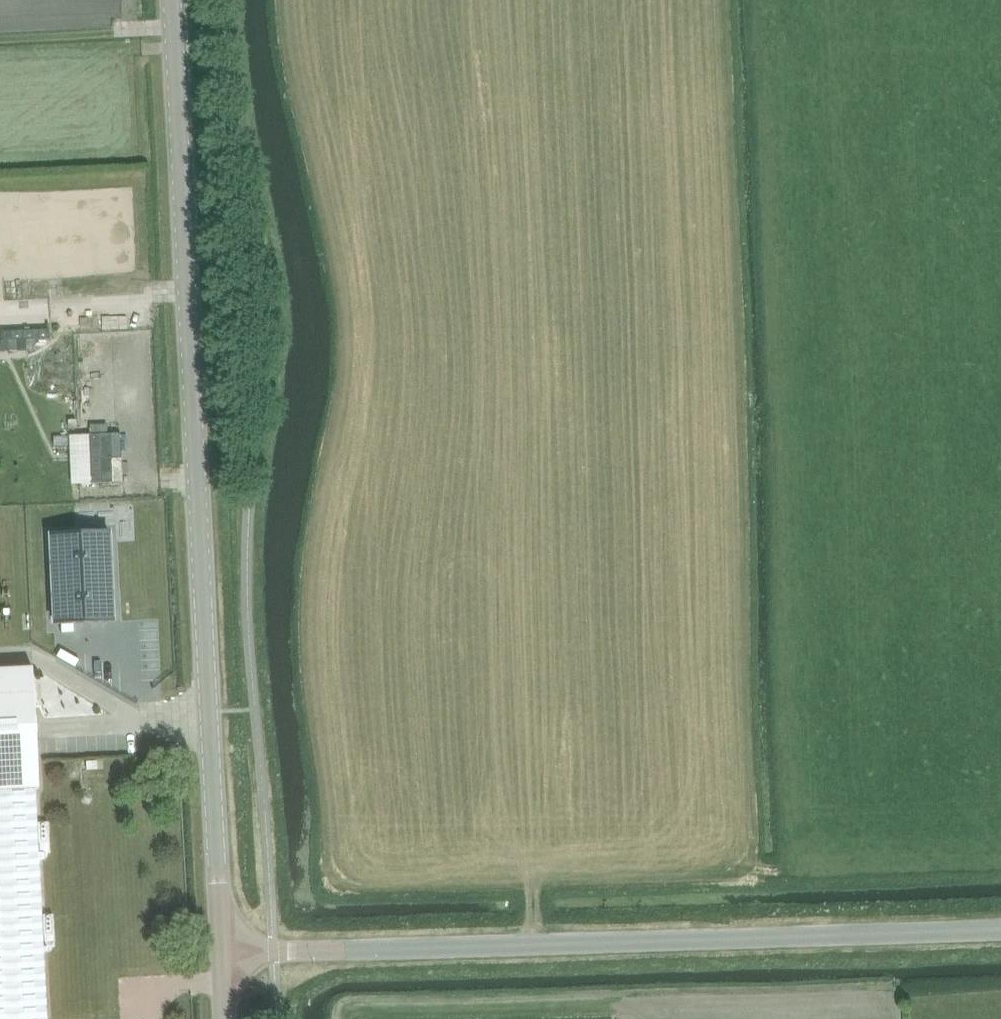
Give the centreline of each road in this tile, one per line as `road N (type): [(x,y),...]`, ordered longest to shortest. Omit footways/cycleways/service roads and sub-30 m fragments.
road 1 (unclassified): [(170,0),(221,957)]
road 2 (unclassified): [(221,957),(1000,932)]

